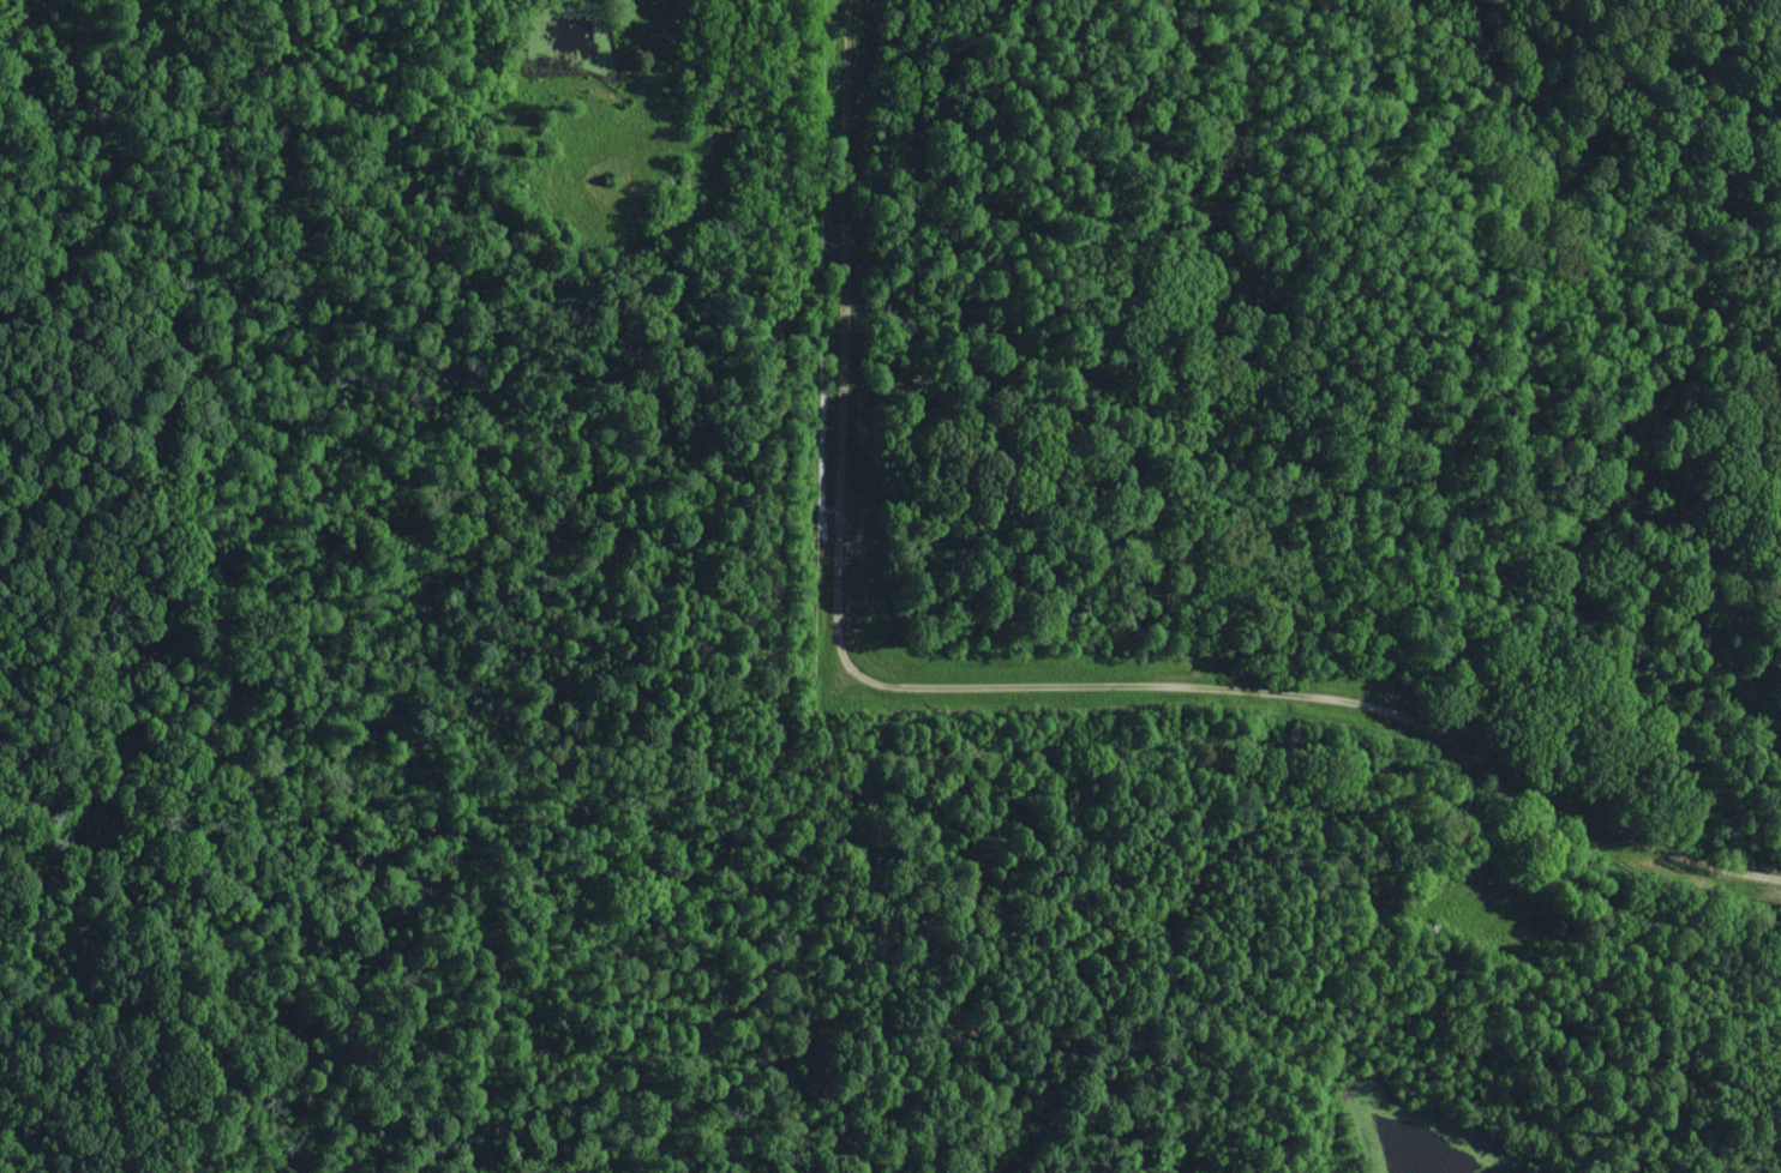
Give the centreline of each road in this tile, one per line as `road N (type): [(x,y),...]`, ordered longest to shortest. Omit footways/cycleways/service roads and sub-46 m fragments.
road 1 (residential): [(1780,883),(1639,842),(1353,702),(1189,687),(913,690),(864,685),(847,669),(834,597),(843,0)]

